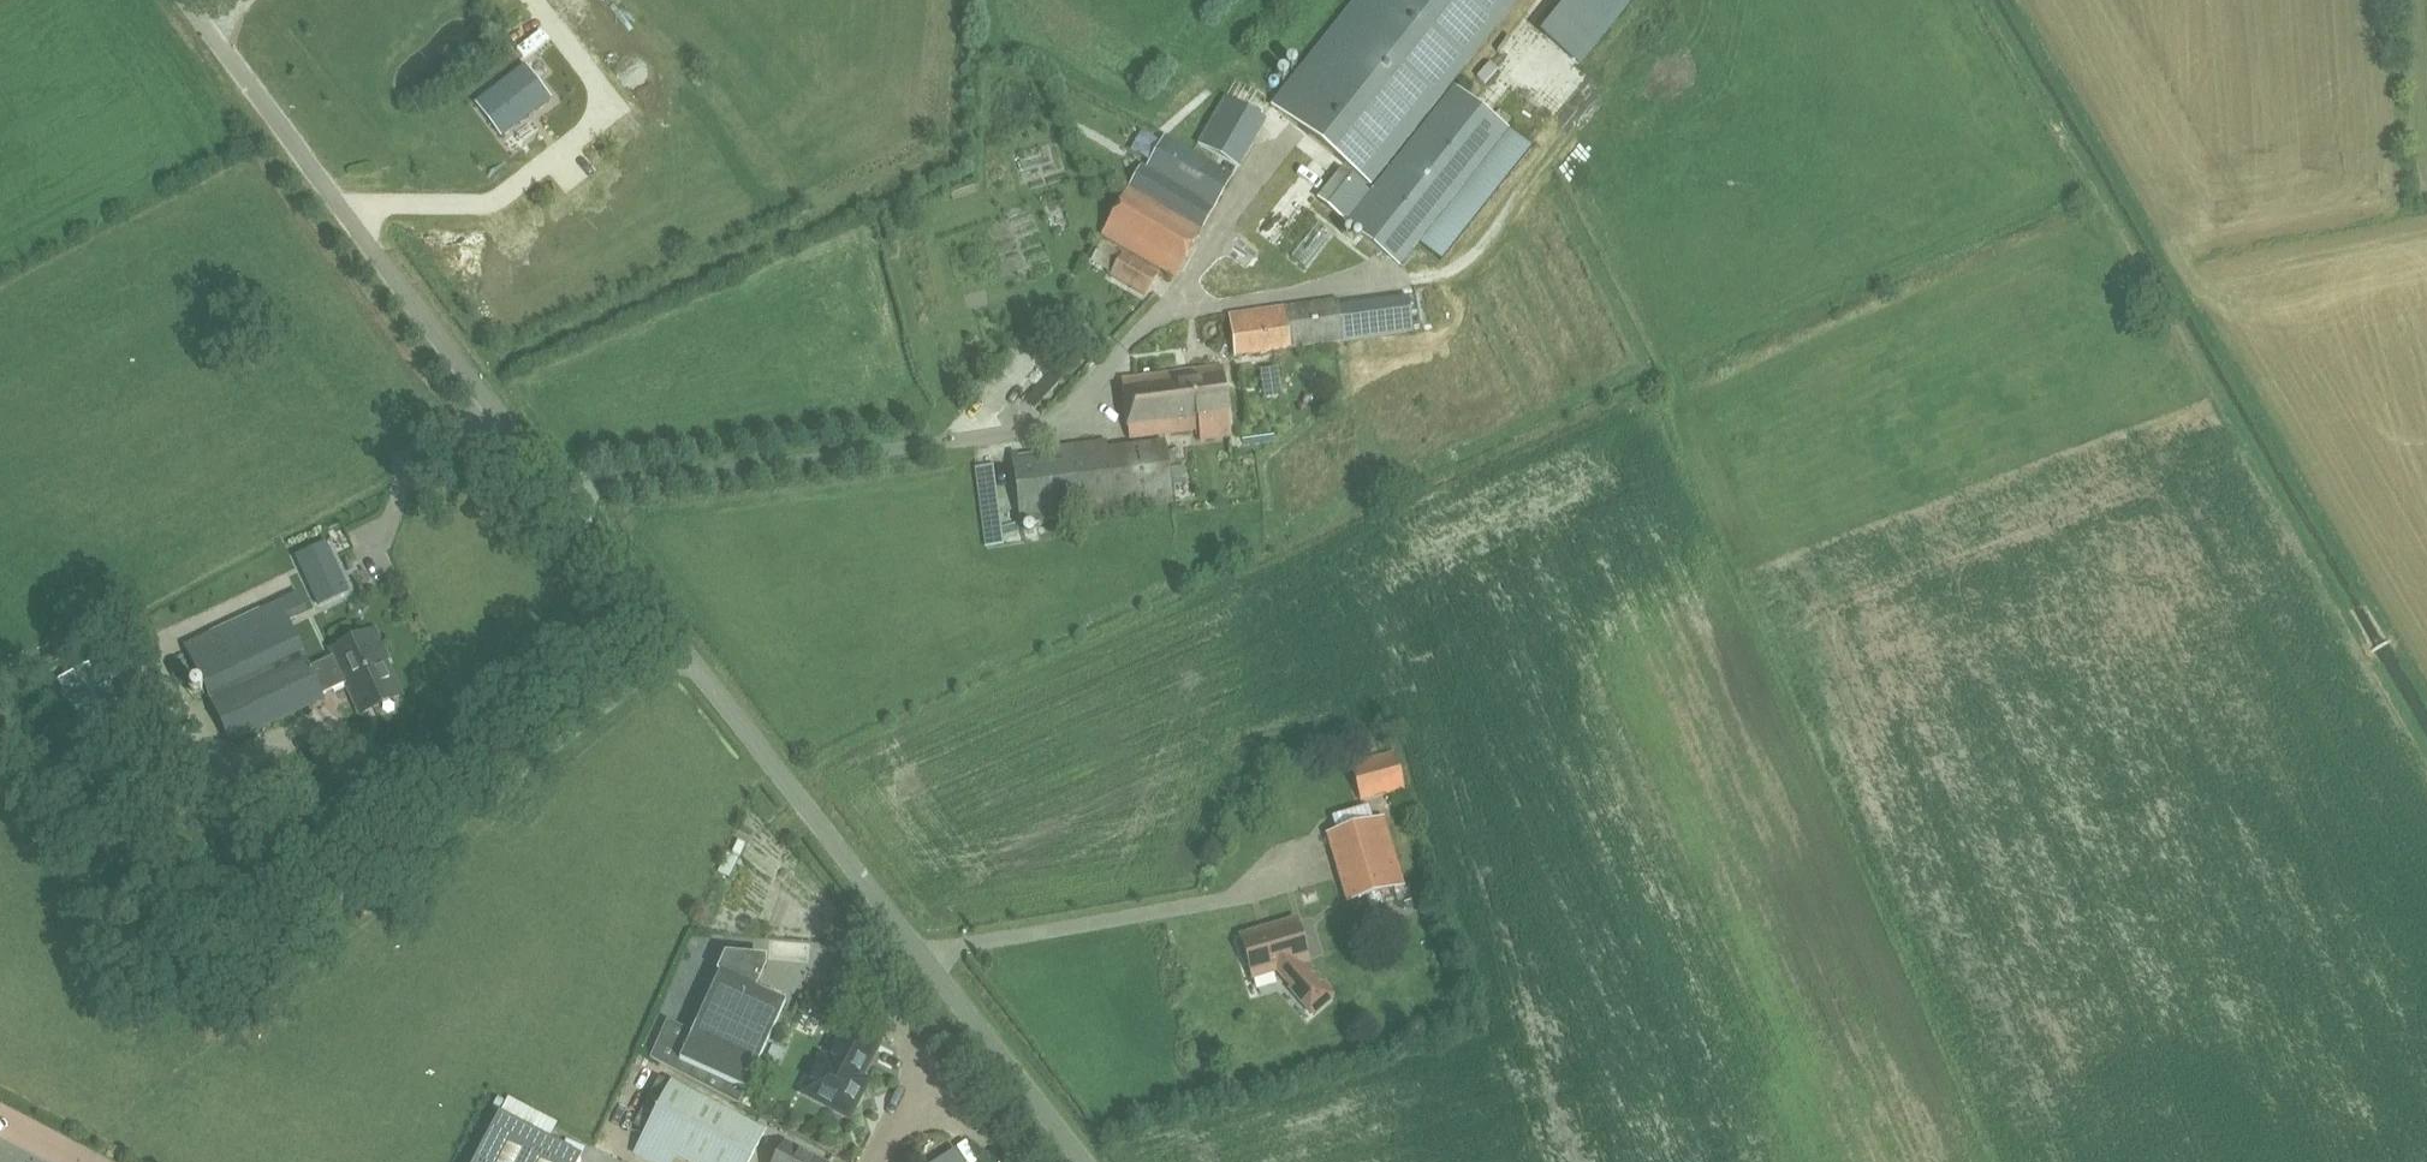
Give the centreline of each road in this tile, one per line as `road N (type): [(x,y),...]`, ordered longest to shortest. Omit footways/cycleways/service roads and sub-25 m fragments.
road 1 (unclassified): [(178,0),(1082,1161)]

